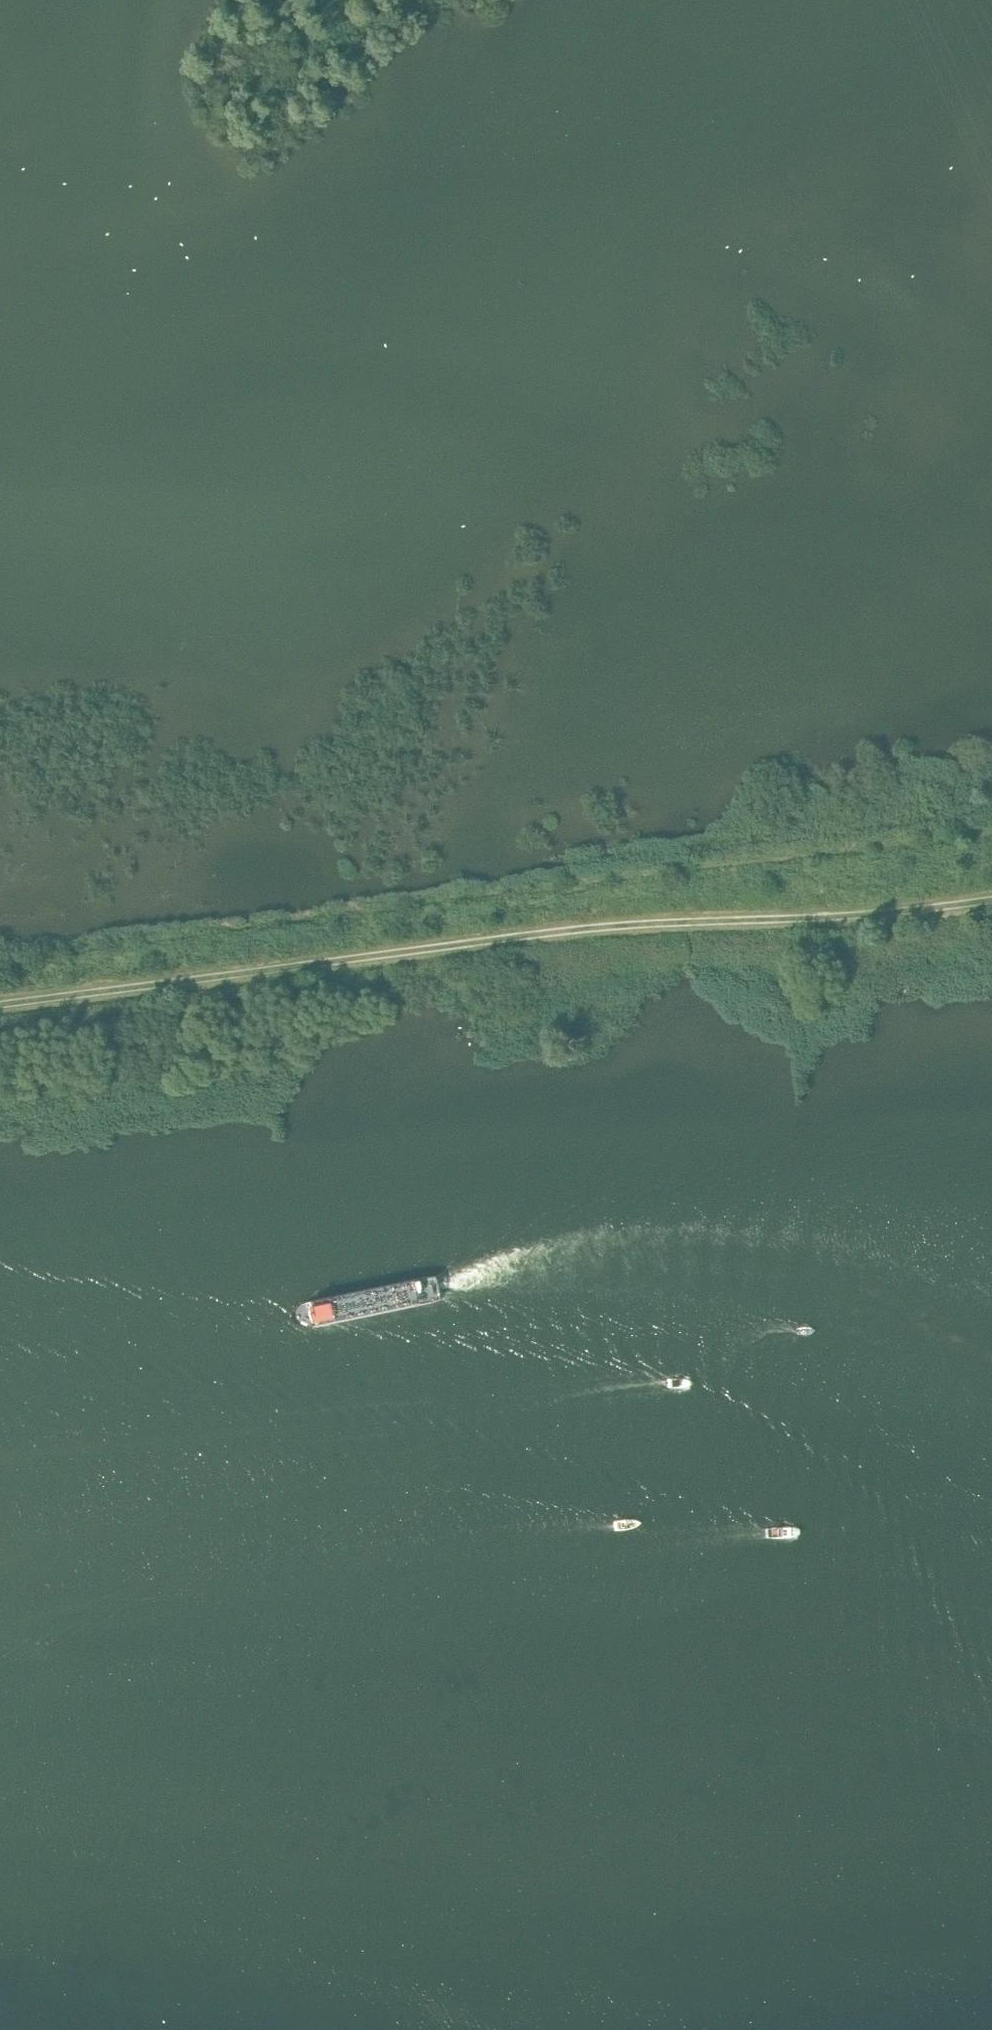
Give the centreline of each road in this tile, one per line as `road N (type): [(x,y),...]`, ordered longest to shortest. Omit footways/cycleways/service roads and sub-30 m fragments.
road 1 (track): [(991,898),(857,915),(593,927),(0,1005)]

